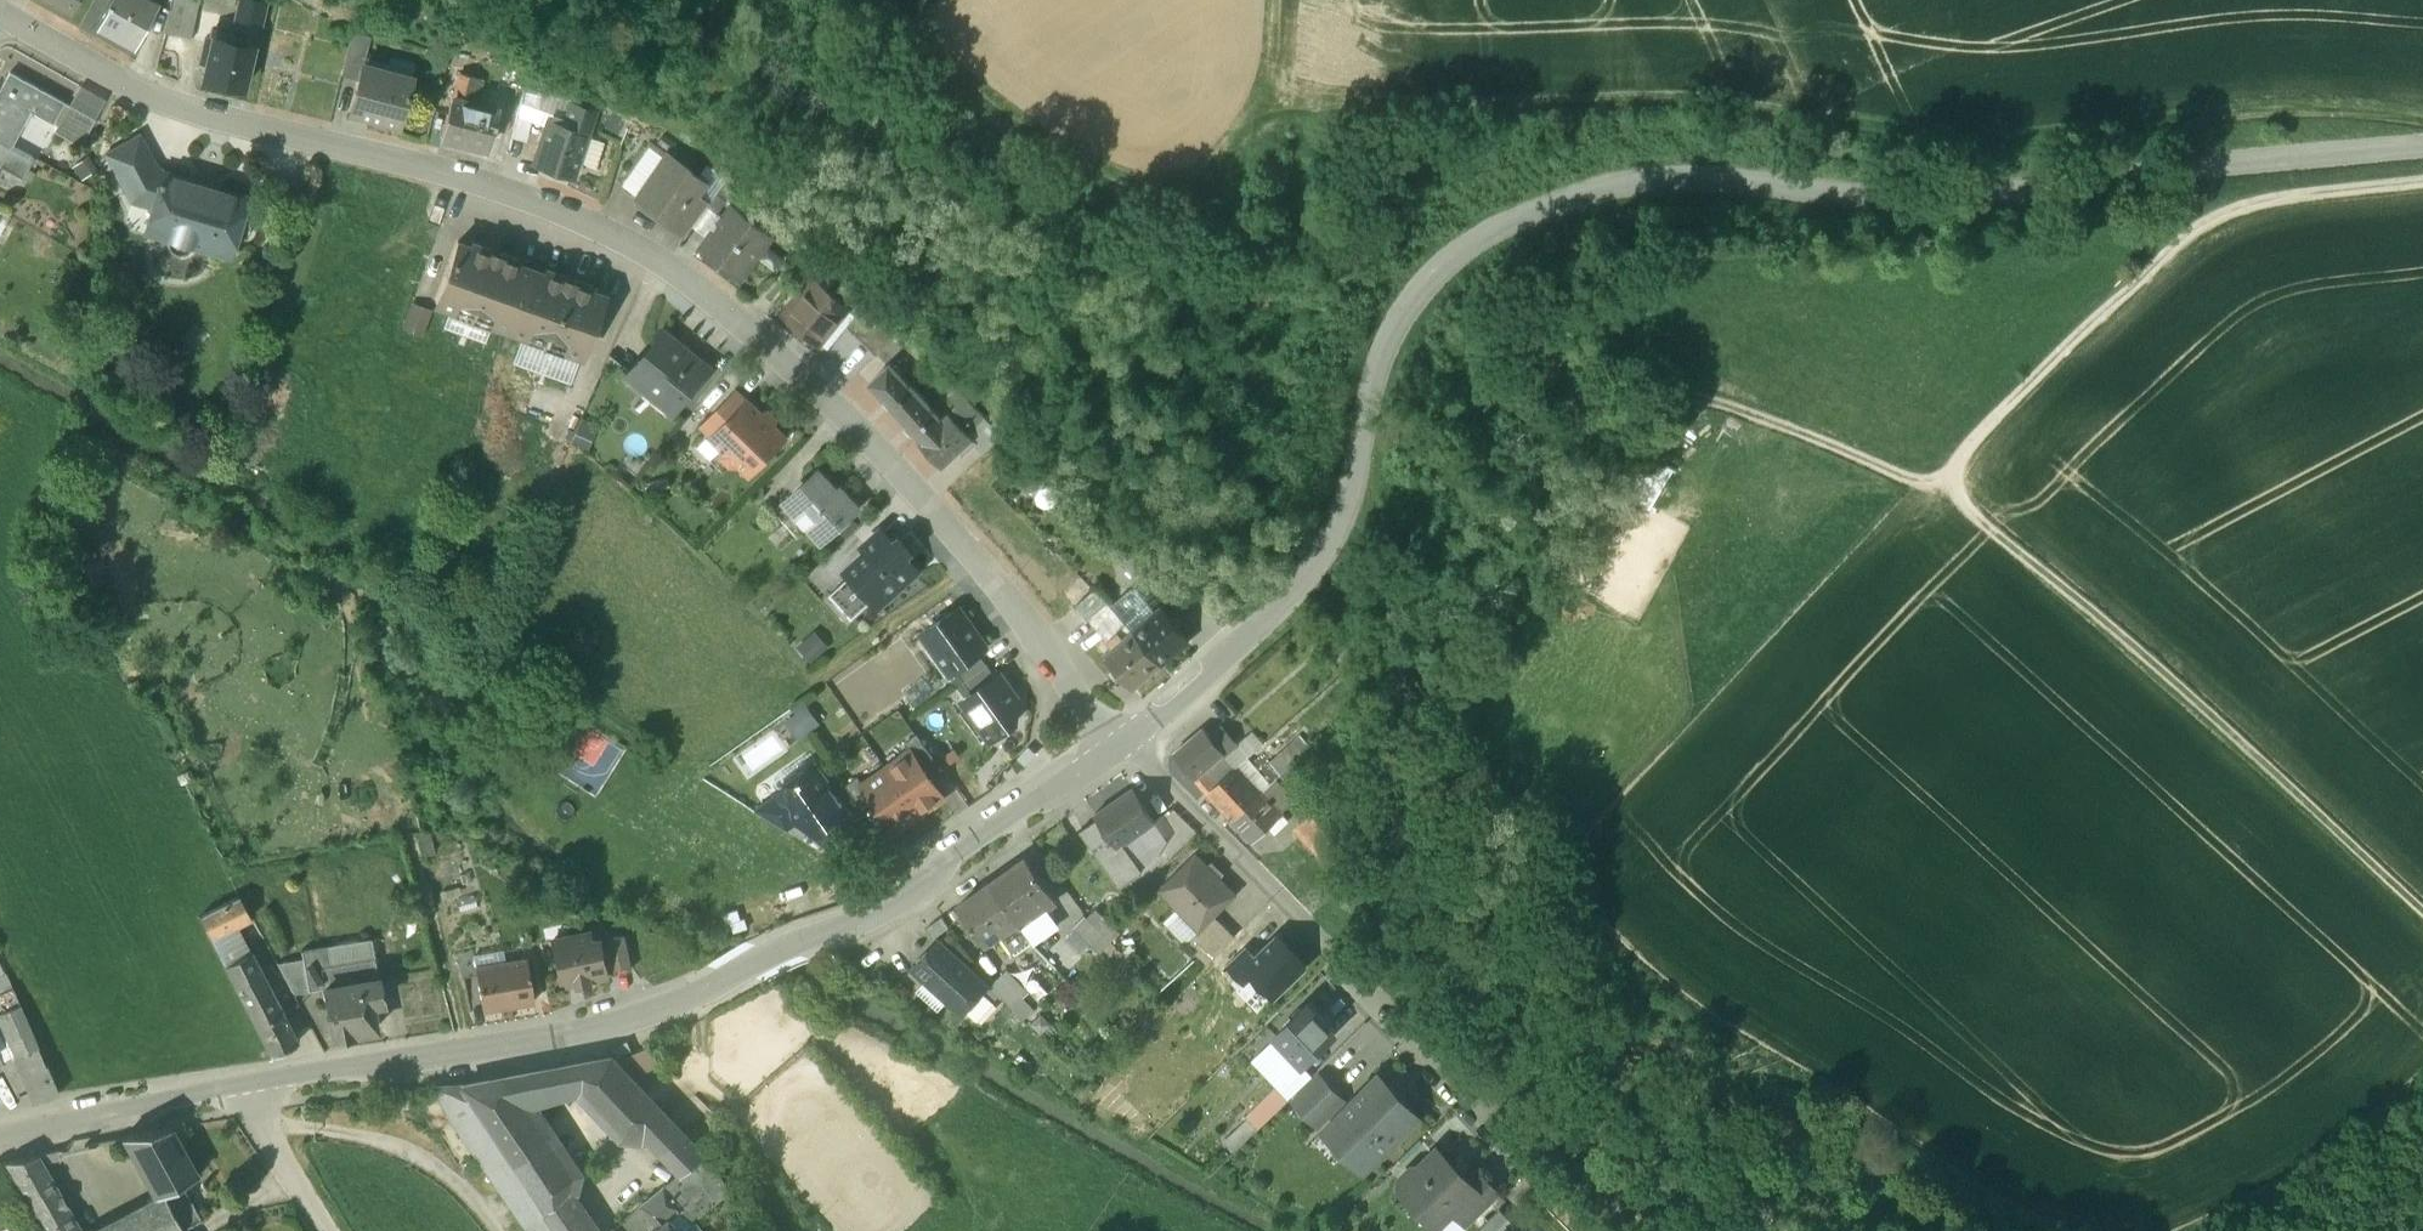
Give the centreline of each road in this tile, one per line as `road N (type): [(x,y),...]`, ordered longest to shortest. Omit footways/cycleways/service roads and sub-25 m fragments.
road 1 (tertiary): [(2422,148),(1924,205),(1653,182),(1522,218),(1437,274),(1402,324),(1378,371),(1345,523),(1322,569),(1122,741)]
road 2 (residential): [(1122,741),(845,418),(649,260),(501,199),(210,110),(4,14)]
road 3 (track): [(2422,121),(2335,111),(2199,117),(1911,146),(1720,102),(1592,111),(1541,136),(1513,138),(1436,105),(1400,134),(1271,84),(1275,0)]
road 4 (track): [(2422,908),(2119,628),(1962,504),(1957,478),(1962,457),(2066,349),(2204,224),(2301,196),(2422,183)]
road 5 (tertiary): [(1122,741),(895,904),(616,1029),(254,1084),(0,1144)]
road 6 (residential): [(1122,741),(1588,1230)]
road 7 (track): [(864,0),(994,109),(1172,206),(1271,84)]
road 8 (track): [(2238,740),(1863,1093)]
road 9 (track): [(324,1230),(254,1084)]

